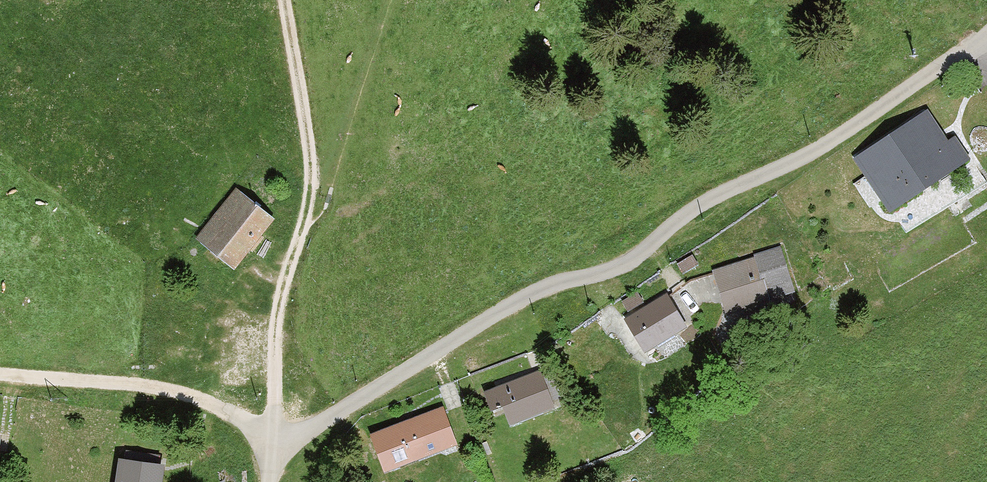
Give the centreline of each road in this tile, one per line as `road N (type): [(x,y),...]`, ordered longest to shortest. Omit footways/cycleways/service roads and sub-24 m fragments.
road 1 (unclassified): [(268,481),(270,448),(339,414),(511,305),(618,270),(714,200),(842,136),(986,33)]
road 2 (track): [(305,230),(312,170),(285,0)]
road 3 (track): [(305,230),(277,341),(270,448)]

